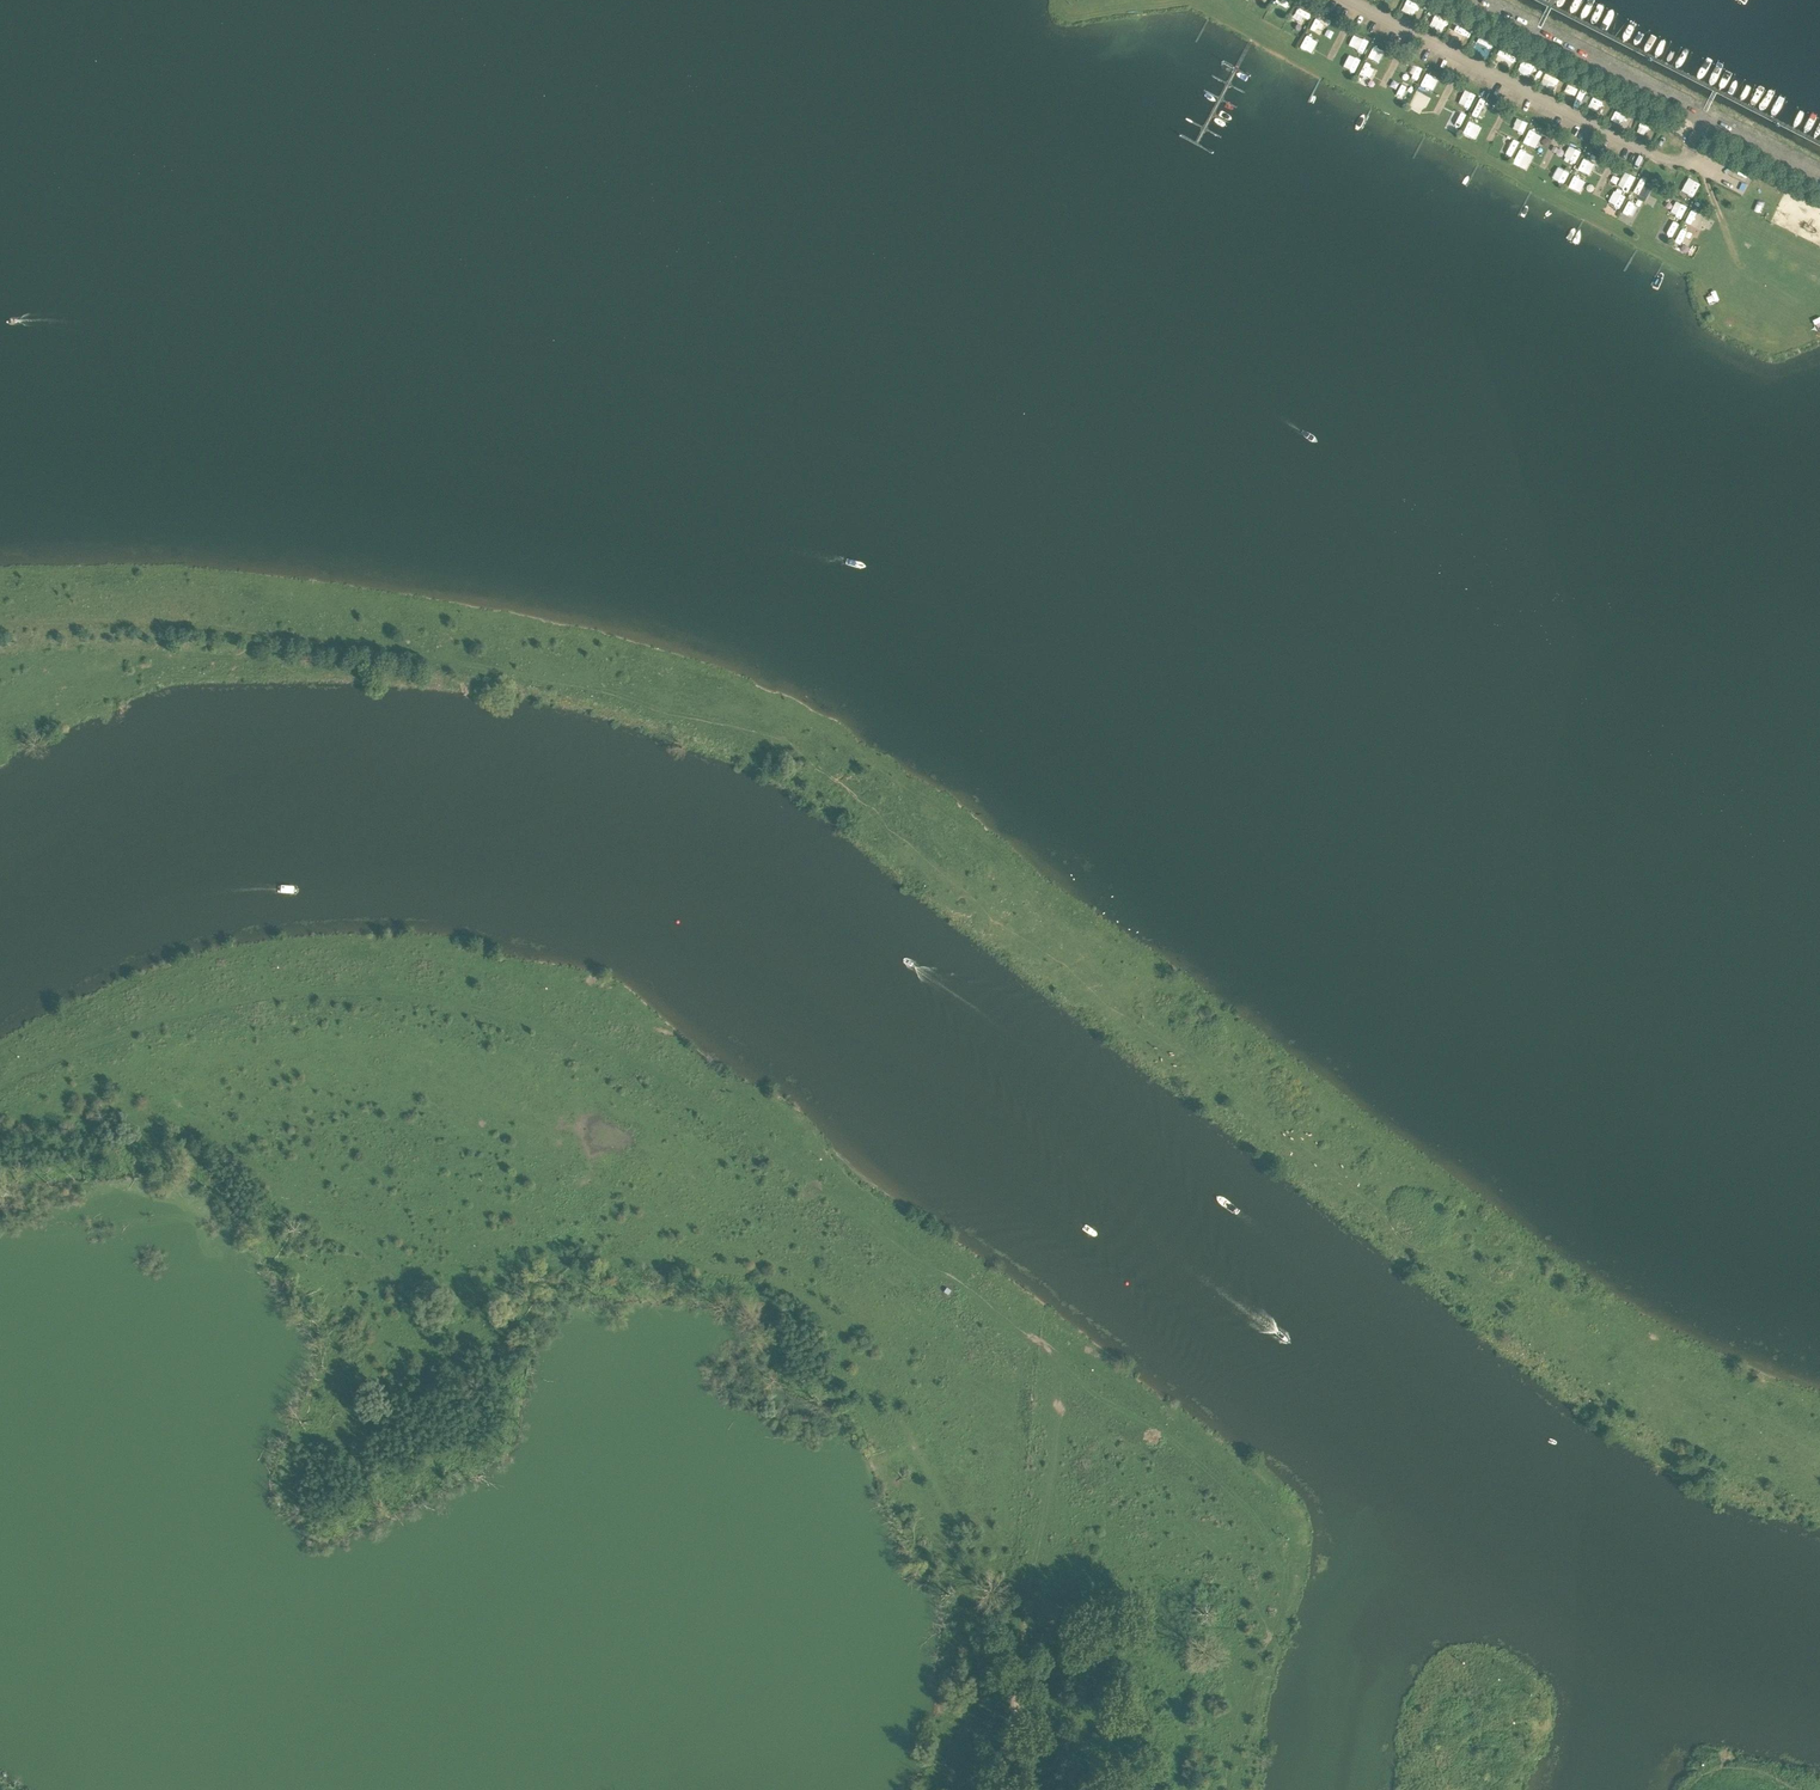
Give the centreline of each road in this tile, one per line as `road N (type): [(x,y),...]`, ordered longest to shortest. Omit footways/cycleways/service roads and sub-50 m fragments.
road 1 (unclassified): [(1460,0),(1705,125)]

